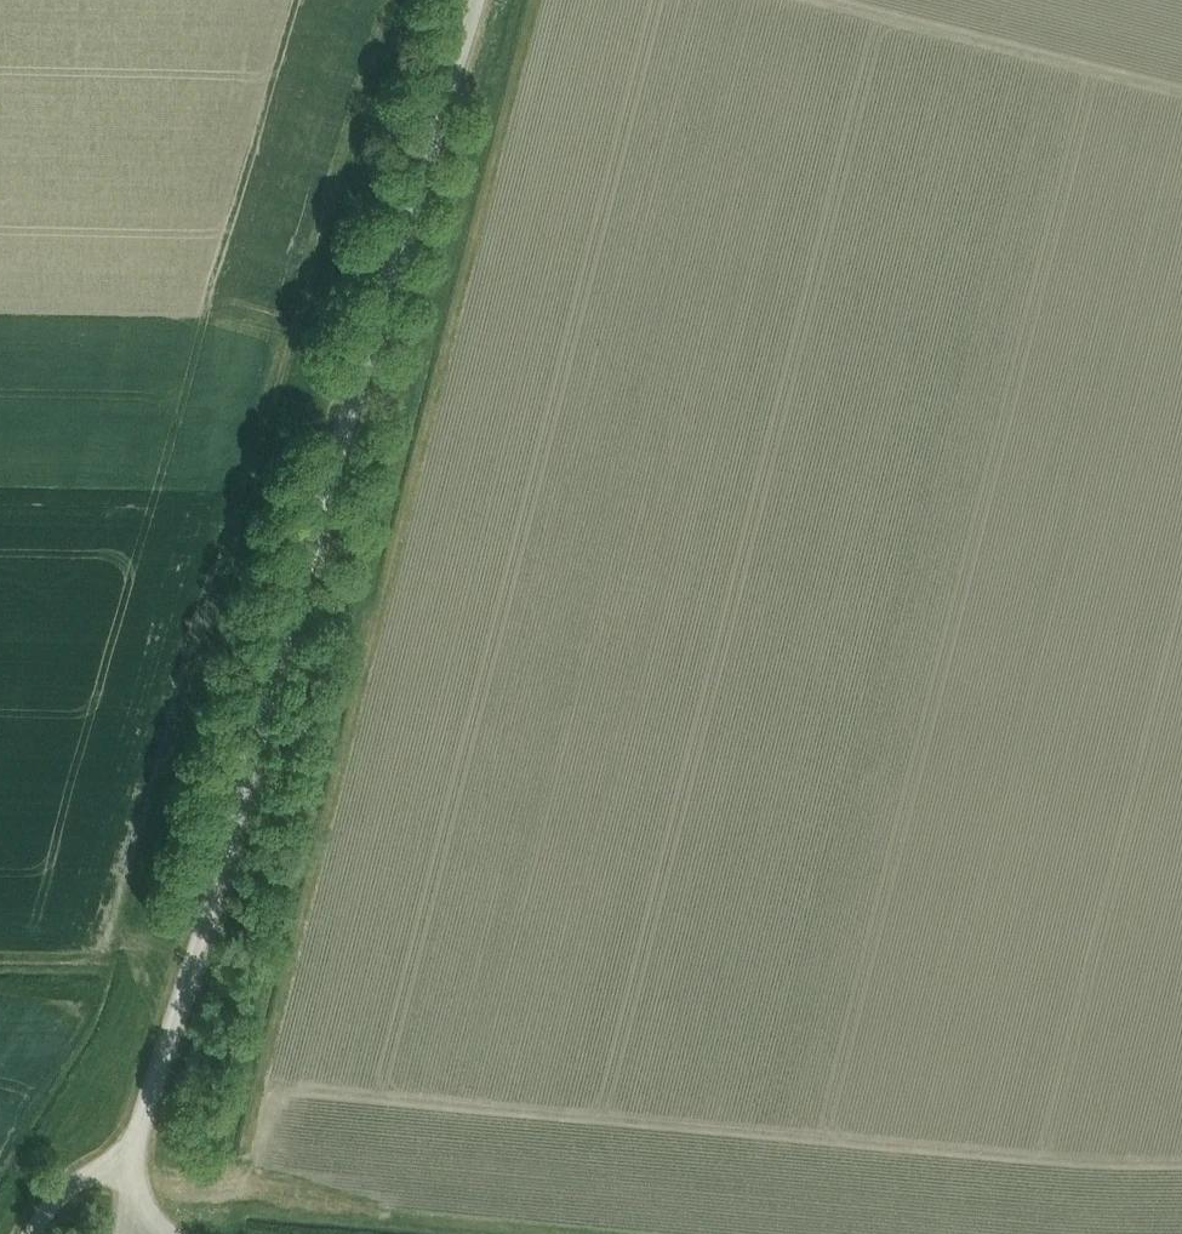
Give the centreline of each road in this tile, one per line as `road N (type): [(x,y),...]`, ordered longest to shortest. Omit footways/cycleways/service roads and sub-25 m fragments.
road 1 (unclassified): [(29,1233),(67,1189),(129,1145),(149,1104),(472,0)]

